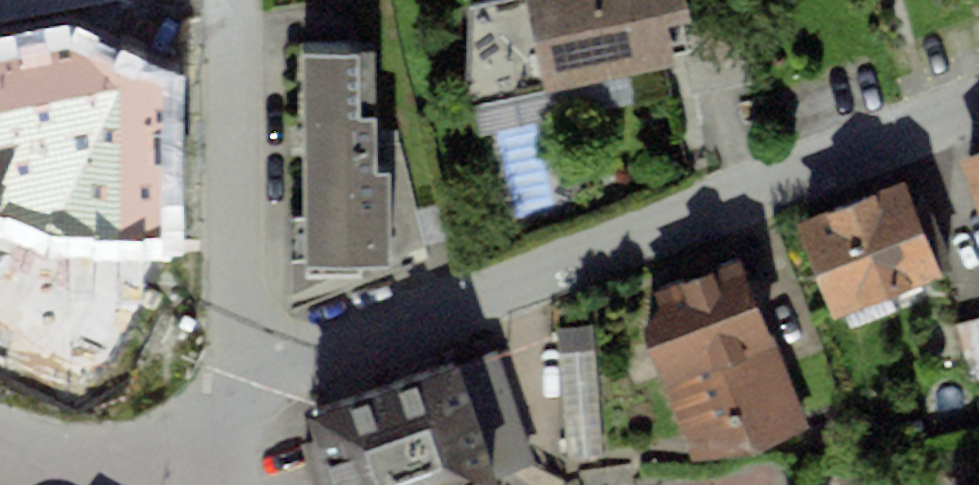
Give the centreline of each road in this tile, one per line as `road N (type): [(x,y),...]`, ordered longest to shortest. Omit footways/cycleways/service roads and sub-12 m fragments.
road 1 (residential): [(978,109),(251,385)]
road 2 (residential): [(237,0),(251,385)]
road 3 (residential): [(133,484),(0,438)]

